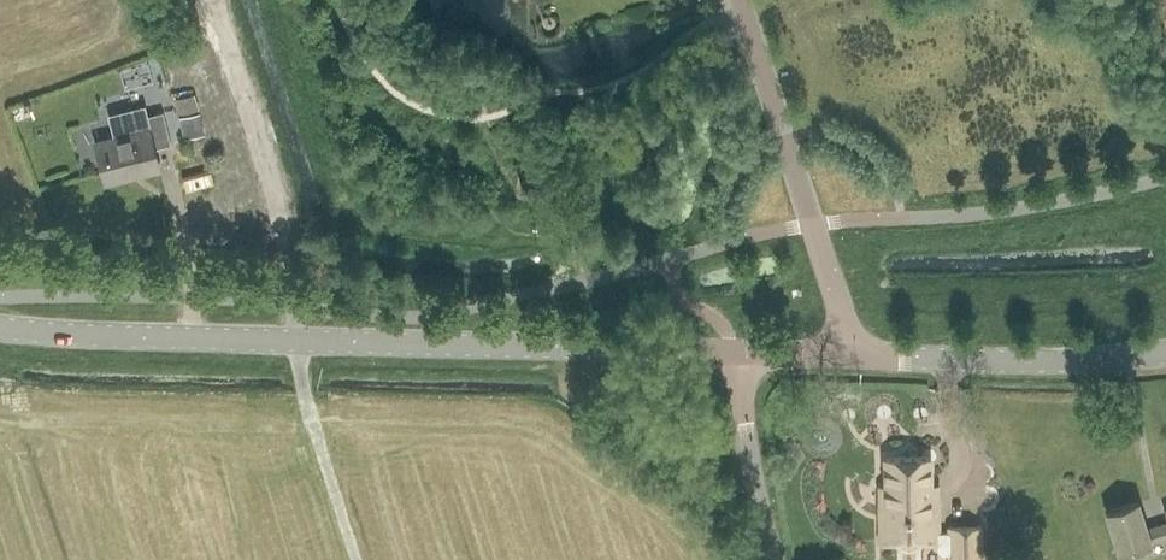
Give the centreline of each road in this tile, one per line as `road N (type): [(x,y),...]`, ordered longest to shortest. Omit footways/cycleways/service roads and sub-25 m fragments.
road 1 (tertiary): [(730,354),(0,329)]
road 2 (unclassified): [(854,358),(741,0)]
road 3 (track): [(300,340),(302,307),(276,187),(213,0)]
road 4 (tertiary): [(854,358),(1165,353)]
road 5 (unclassified): [(777,559),(730,354)]
road 6 (tertiary): [(730,354),(854,358)]

